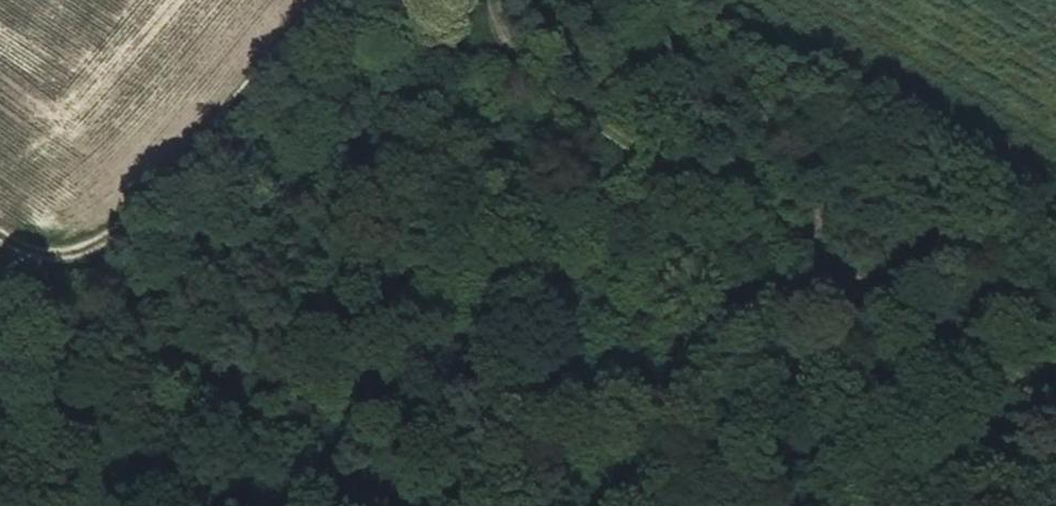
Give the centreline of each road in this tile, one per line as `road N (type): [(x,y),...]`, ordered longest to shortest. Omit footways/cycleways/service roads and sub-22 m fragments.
road 1 (track): [(495,0),(524,56),(609,147),(1055,410)]
road 2 (track): [(330,0),(144,215),(74,249),(44,252),(0,239)]
road 3 (track): [(1055,210),(674,0)]

